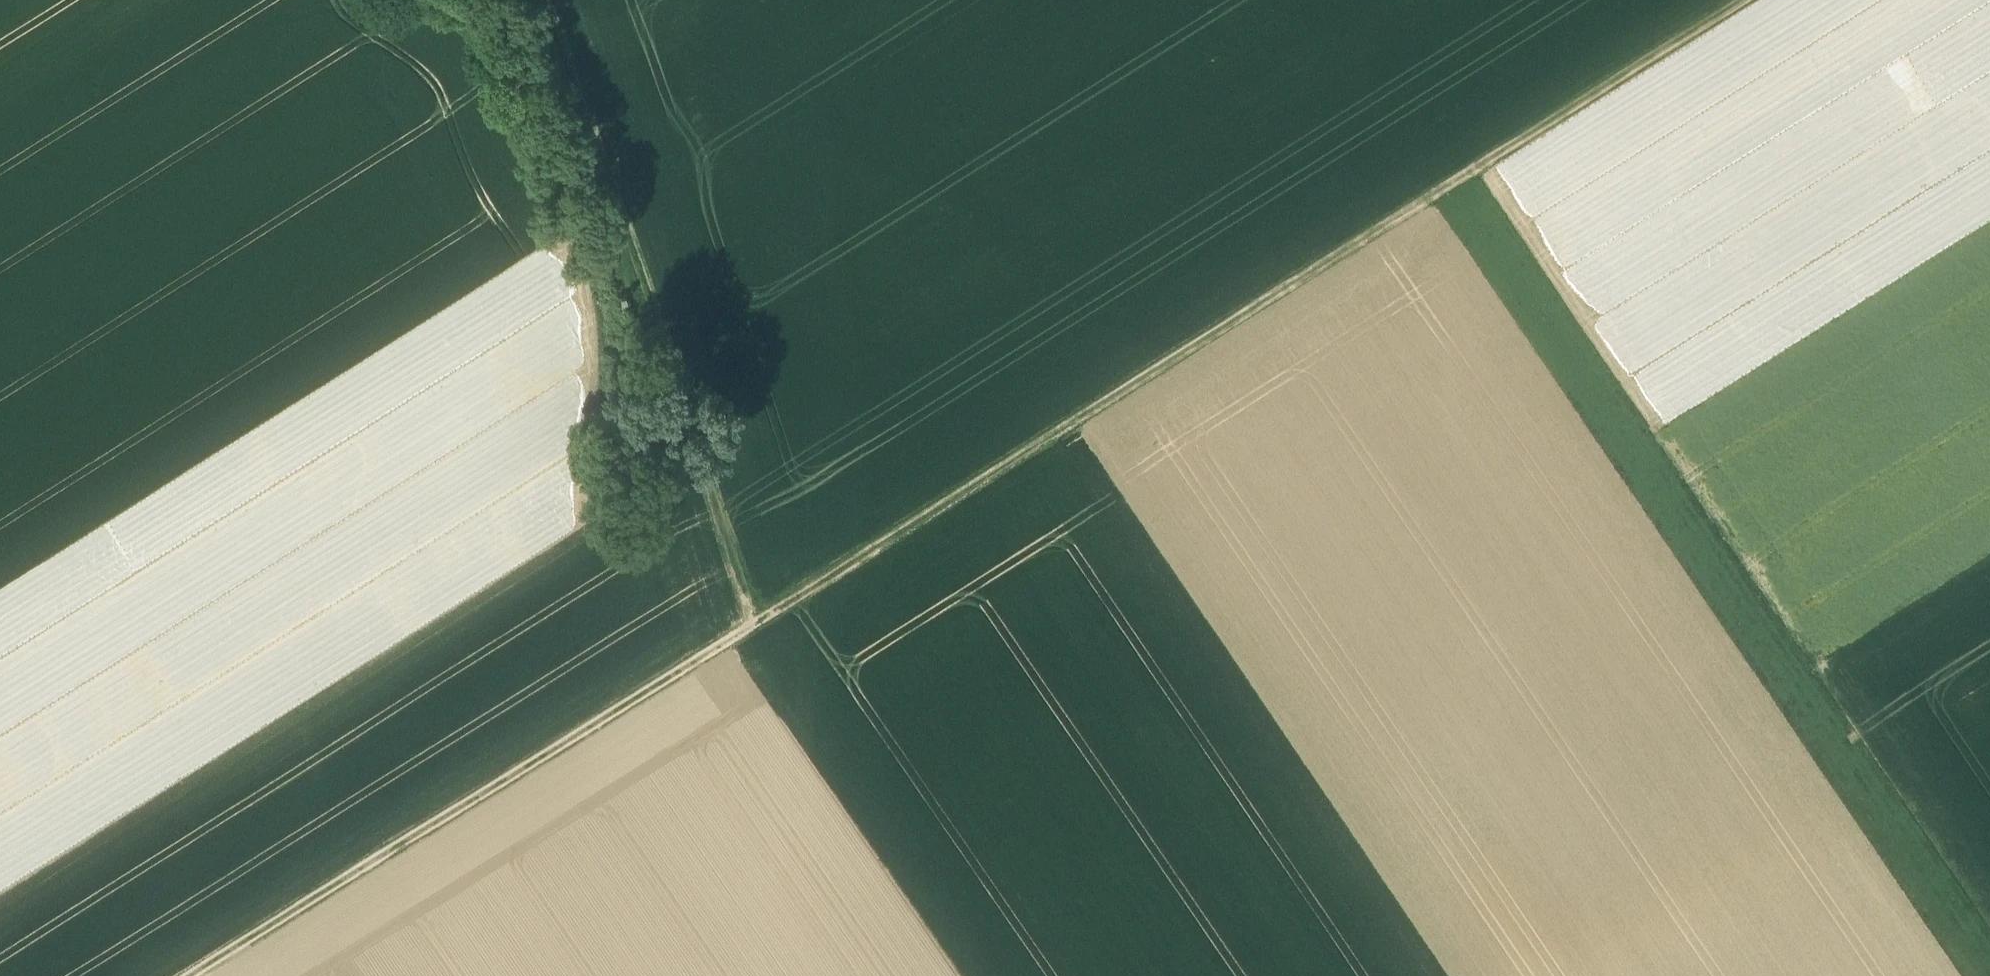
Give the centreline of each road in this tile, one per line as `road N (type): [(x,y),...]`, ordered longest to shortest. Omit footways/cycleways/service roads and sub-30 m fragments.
road 1 (track): [(1751,0),(762,619),(218,975)]
road 2 (track): [(554,0),(581,91),(632,194),(627,251),(638,298),(675,322),(724,411),(709,489),(762,619)]

